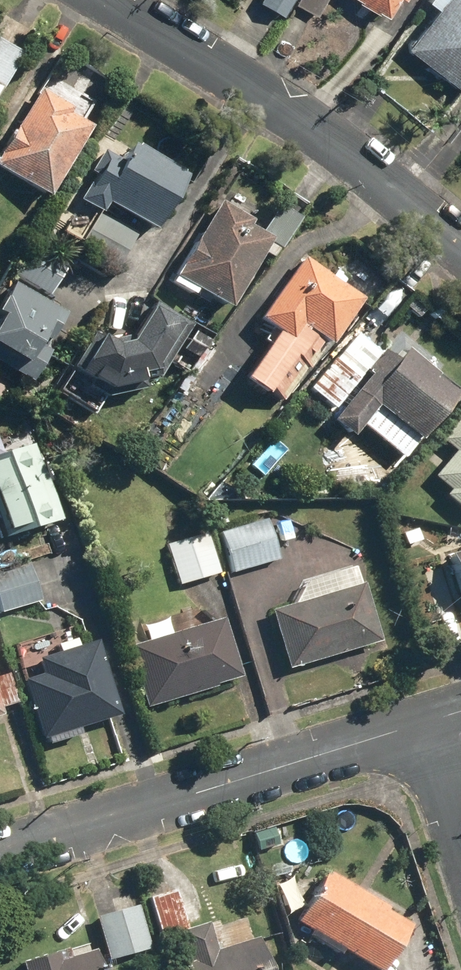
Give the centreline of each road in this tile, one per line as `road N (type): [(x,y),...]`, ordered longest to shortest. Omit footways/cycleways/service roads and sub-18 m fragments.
road 1 (residential): [(422,723),(0,855)]
road 2 (residential): [(110,0),(340,146),(460,248)]
road 3 (residential): [(422,723),(460,842)]

